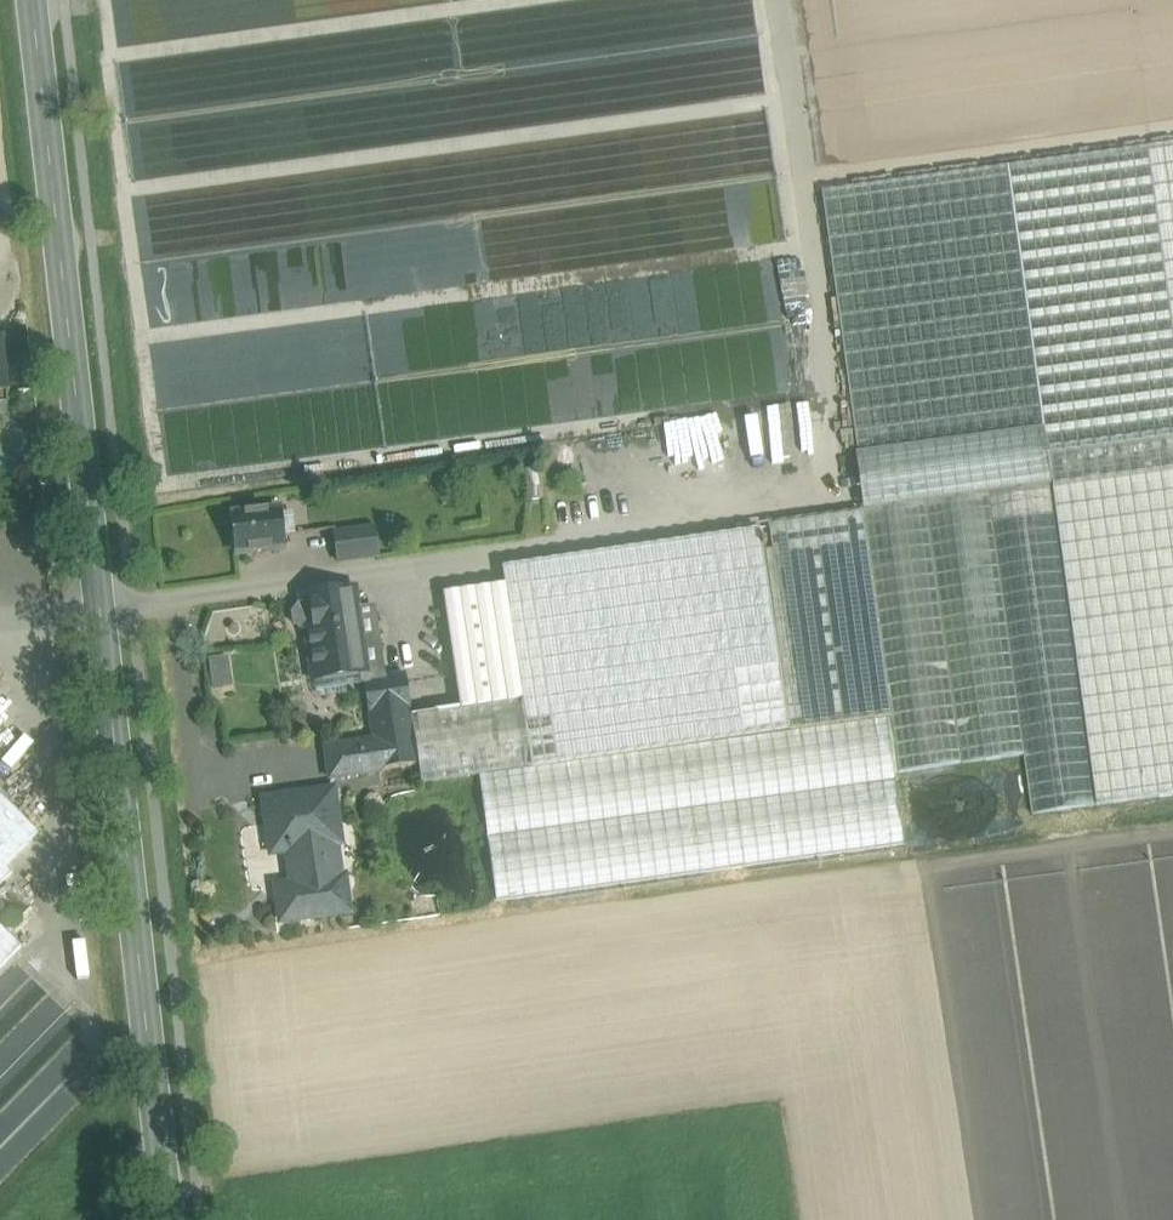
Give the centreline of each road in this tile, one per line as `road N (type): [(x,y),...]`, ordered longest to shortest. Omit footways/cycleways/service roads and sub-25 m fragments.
road 1 (secondary): [(31,0),(168,1219)]

